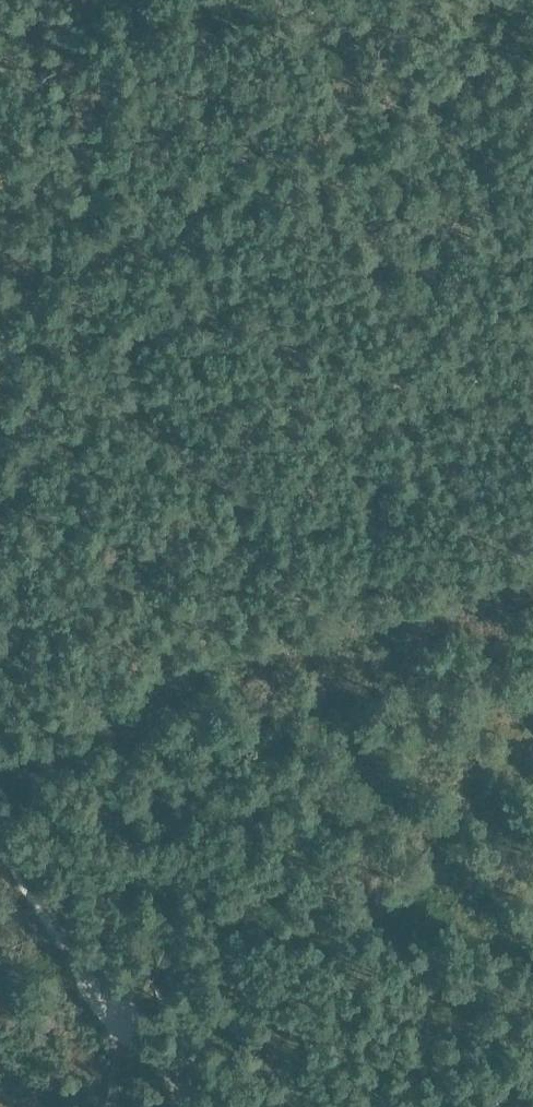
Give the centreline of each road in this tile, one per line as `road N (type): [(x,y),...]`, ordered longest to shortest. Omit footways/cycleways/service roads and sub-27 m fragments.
road 1 (track): [(0,845),(176,1106)]

